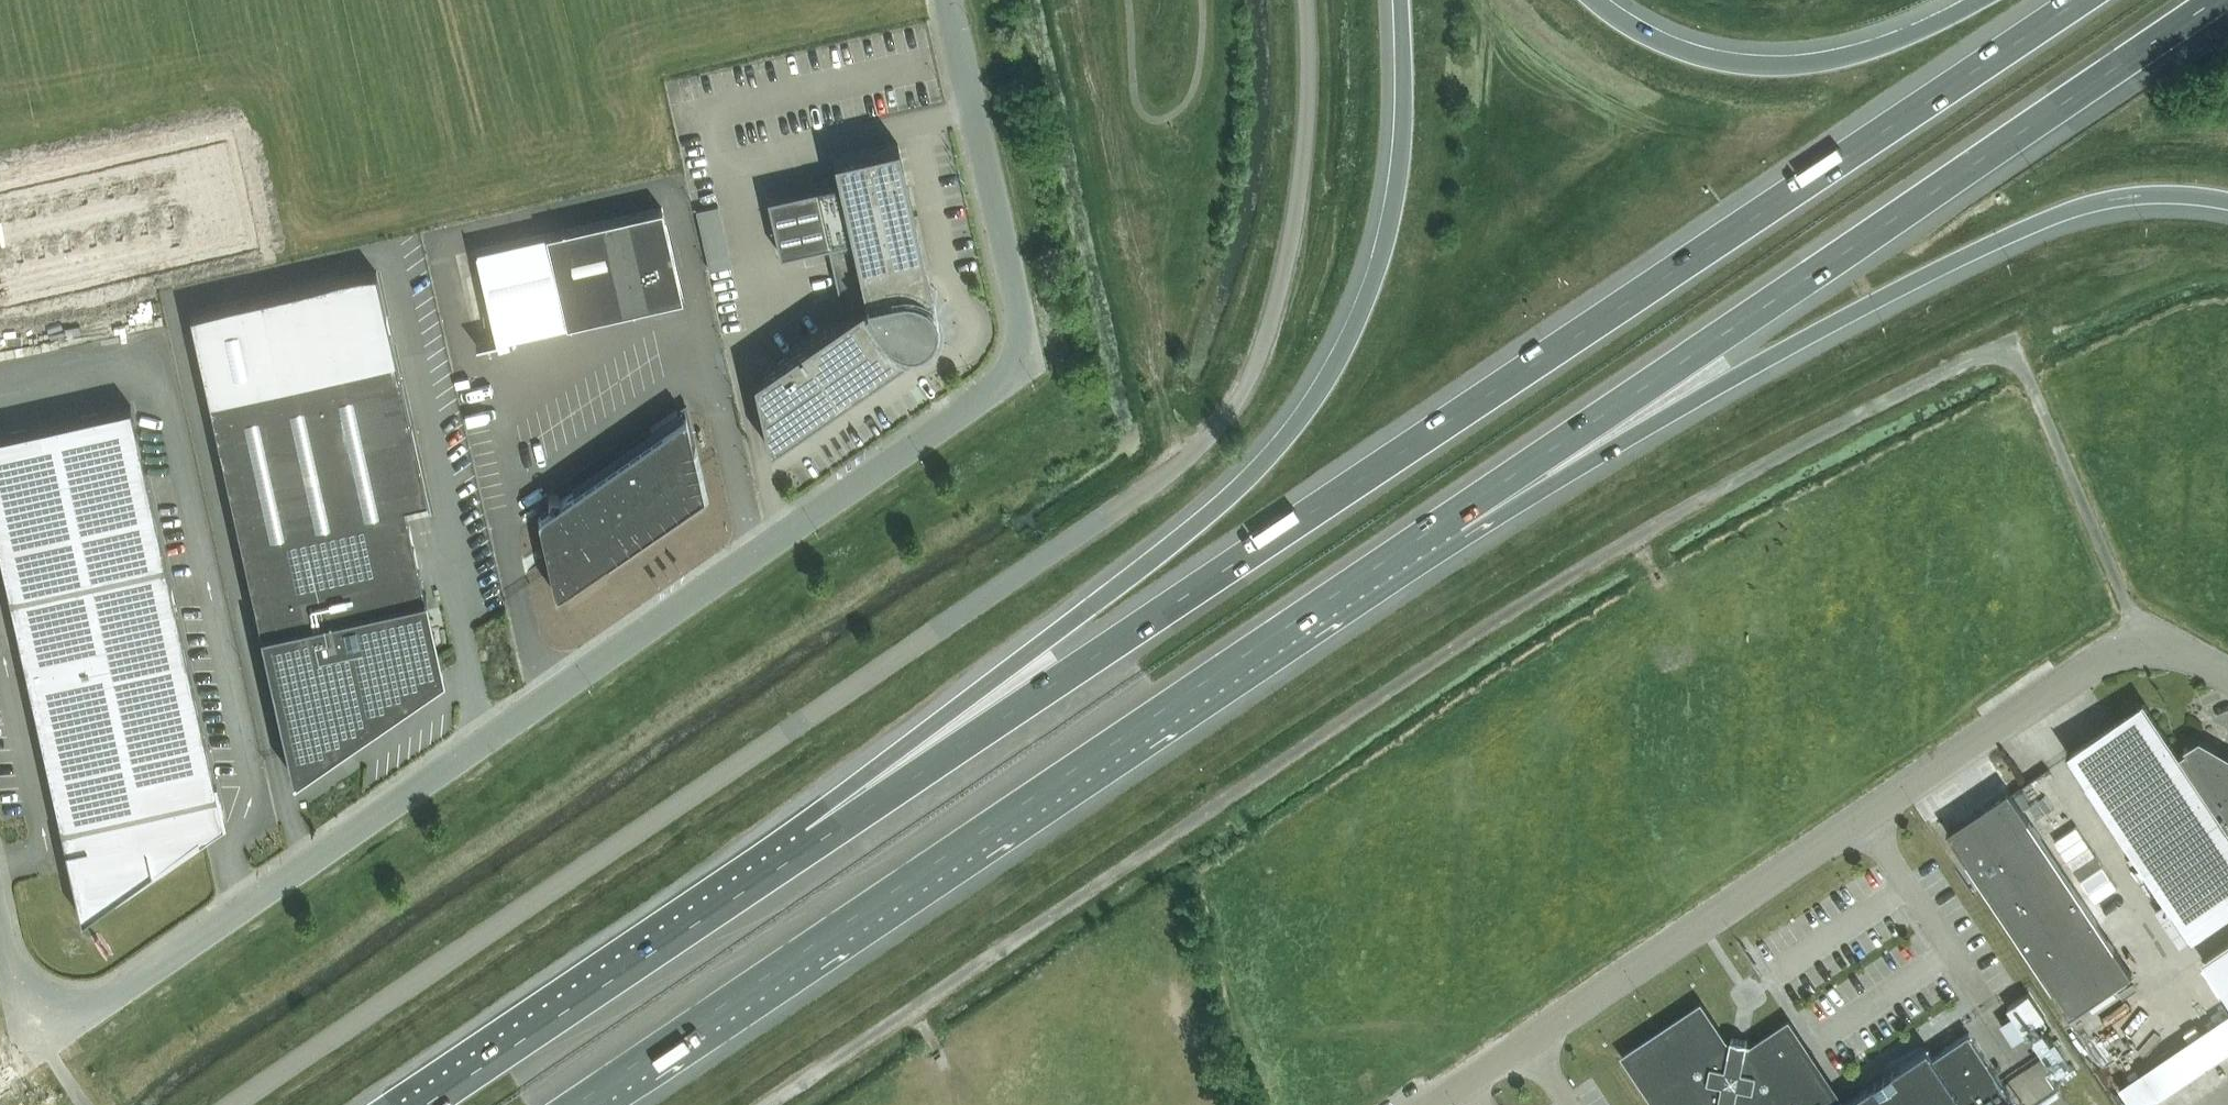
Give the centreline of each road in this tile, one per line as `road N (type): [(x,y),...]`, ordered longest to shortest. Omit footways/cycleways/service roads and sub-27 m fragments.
road 1 (unclassified): [(762,1104),(1609,550),(1966,356),(2005,352),(2027,370),(2143,638)]
road 2 (unclassified): [(233,1104),(1198,448),(1254,369),(1288,260),(1308,109),(1306,0)]
road 3 (unclassified): [(0,937),(15,976),(35,998),(58,1009),(105,1005),(999,387),(1015,369),(1024,335),(949,0)]
road 4 (motorway): [(2079,0),(815,843)]
road 5 (motorway): [(1401,0),(1402,141),(1386,243),(1350,336),(1302,416),(1208,513),(944,715),(815,843)]
road 6 (motorway): [(574,1104),(1447,521)]
road 7 (motorway): [(1447,521),(2218,0)]
road 8 (motorway): [(1447,521),(1602,451),(1872,302),(2060,213),(2142,195),(2227,202)]
road 9 (unclassified): [(1431,1104),(2143,638)]
road 10 (motorway): [(815,843),(425,1104)]
road 11 (motorway): [(1979,0),(1878,47),(1781,65),(1700,57),(1593,0)]

